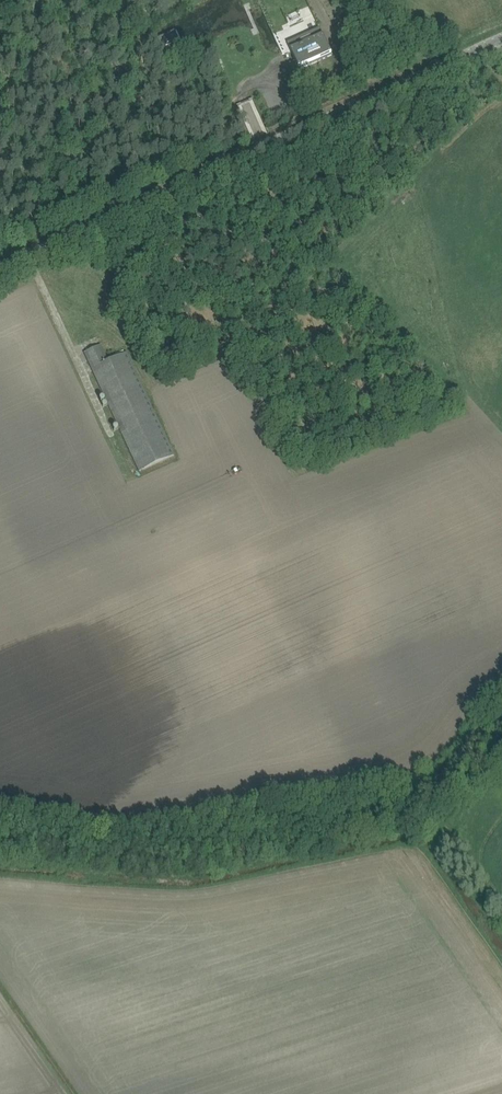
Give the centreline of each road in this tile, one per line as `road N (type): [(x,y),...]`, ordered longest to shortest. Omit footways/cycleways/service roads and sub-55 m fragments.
road 1 (unclassified): [(0,268),(501,44)]

